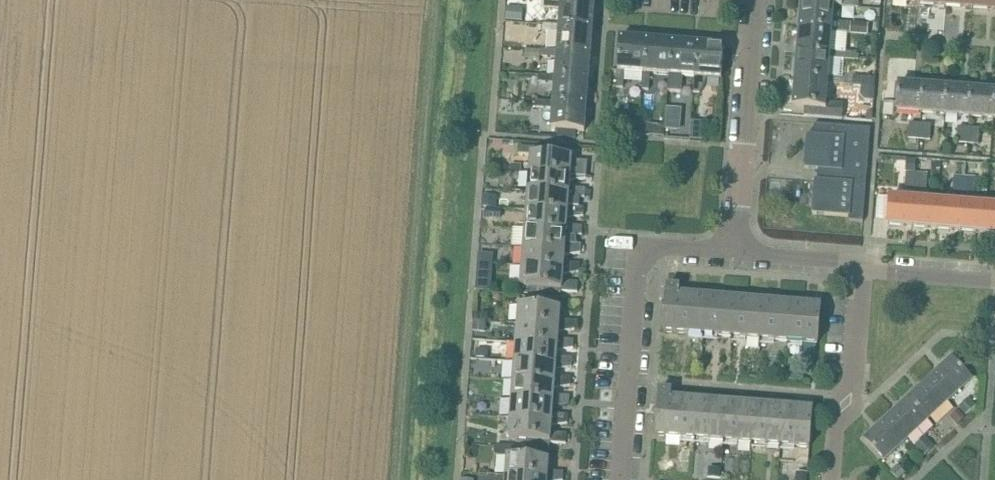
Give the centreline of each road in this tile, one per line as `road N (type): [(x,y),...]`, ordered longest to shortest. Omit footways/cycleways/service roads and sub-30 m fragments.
road 1 (residential): [(619,479),(638,246),(732,253)]
road 2 (residential): [(732,253),(753,0)]
road 3 (residential): [(830,479),(834,431),(856,383),(864,268)]
road 4 (residential): [(732,253),(864,268)]
road 5 (residential): [(864,268),(994,282)]

